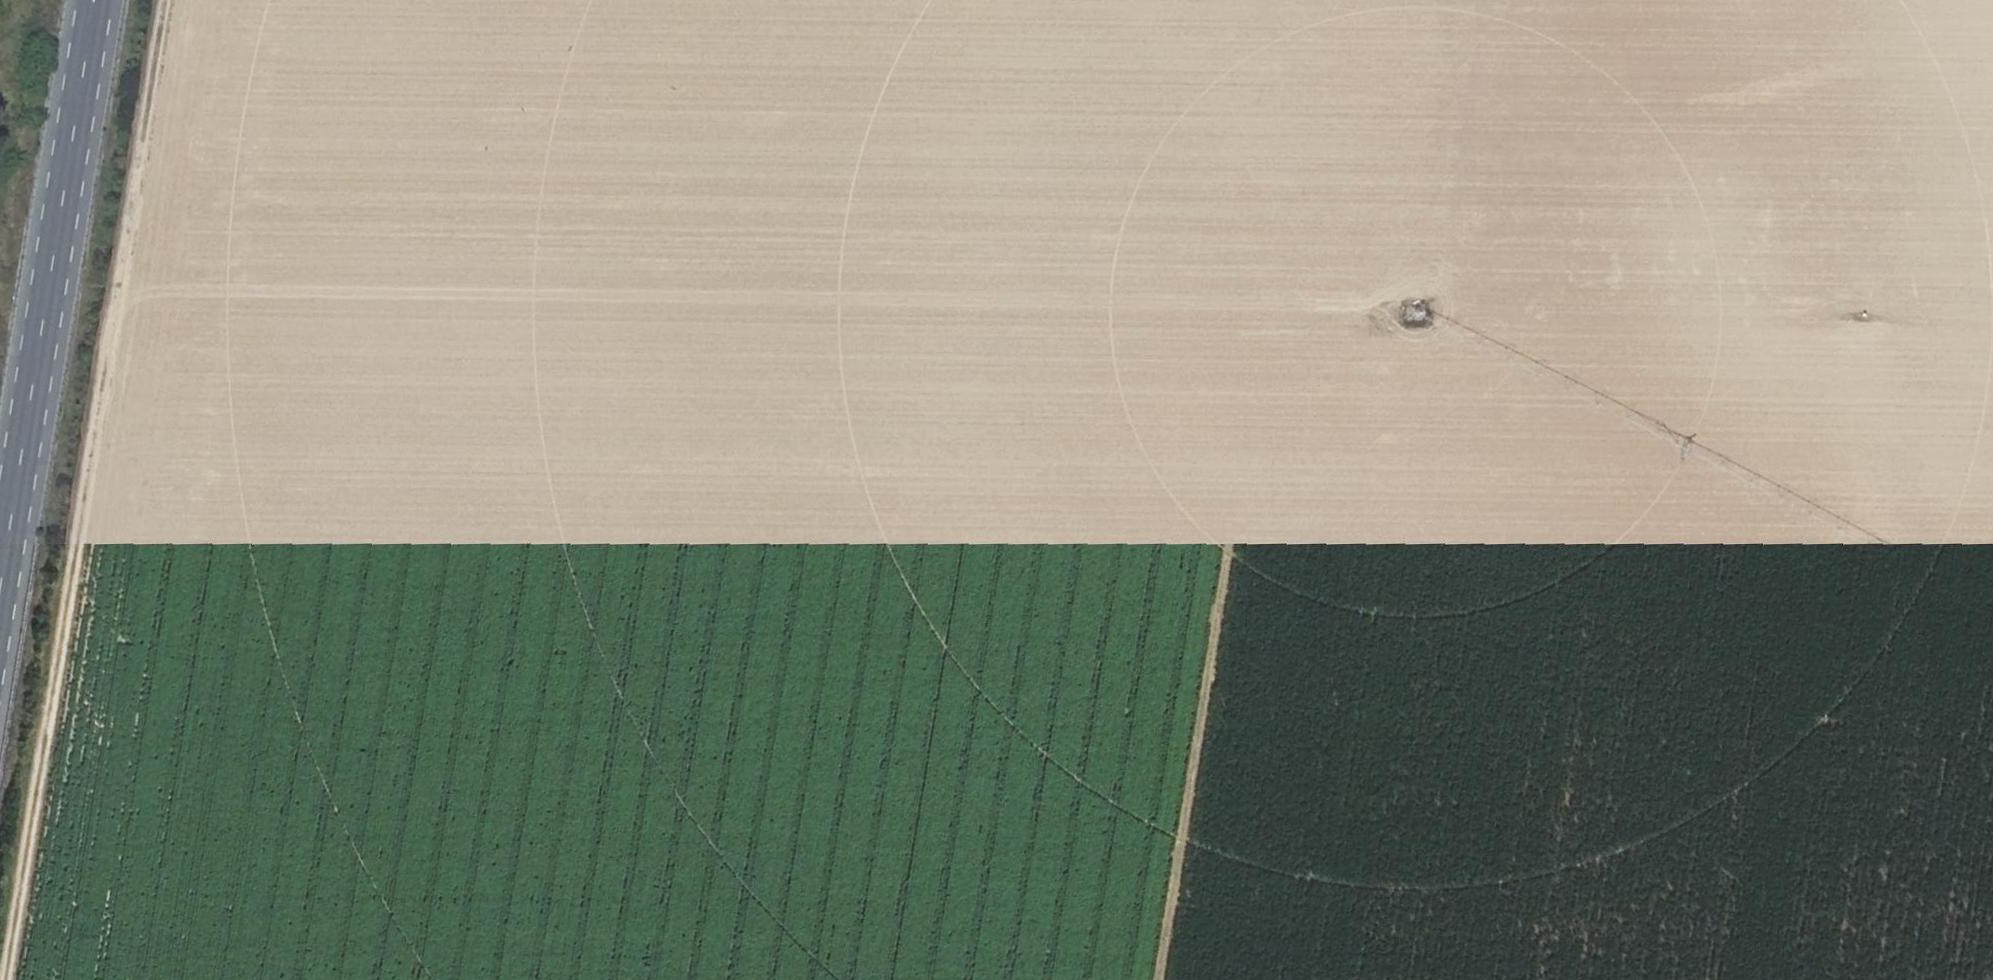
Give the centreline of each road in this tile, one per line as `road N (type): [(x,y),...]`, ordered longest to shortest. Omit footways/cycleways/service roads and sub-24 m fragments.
road 1 (secondary): [(0,521),(88,0)]

